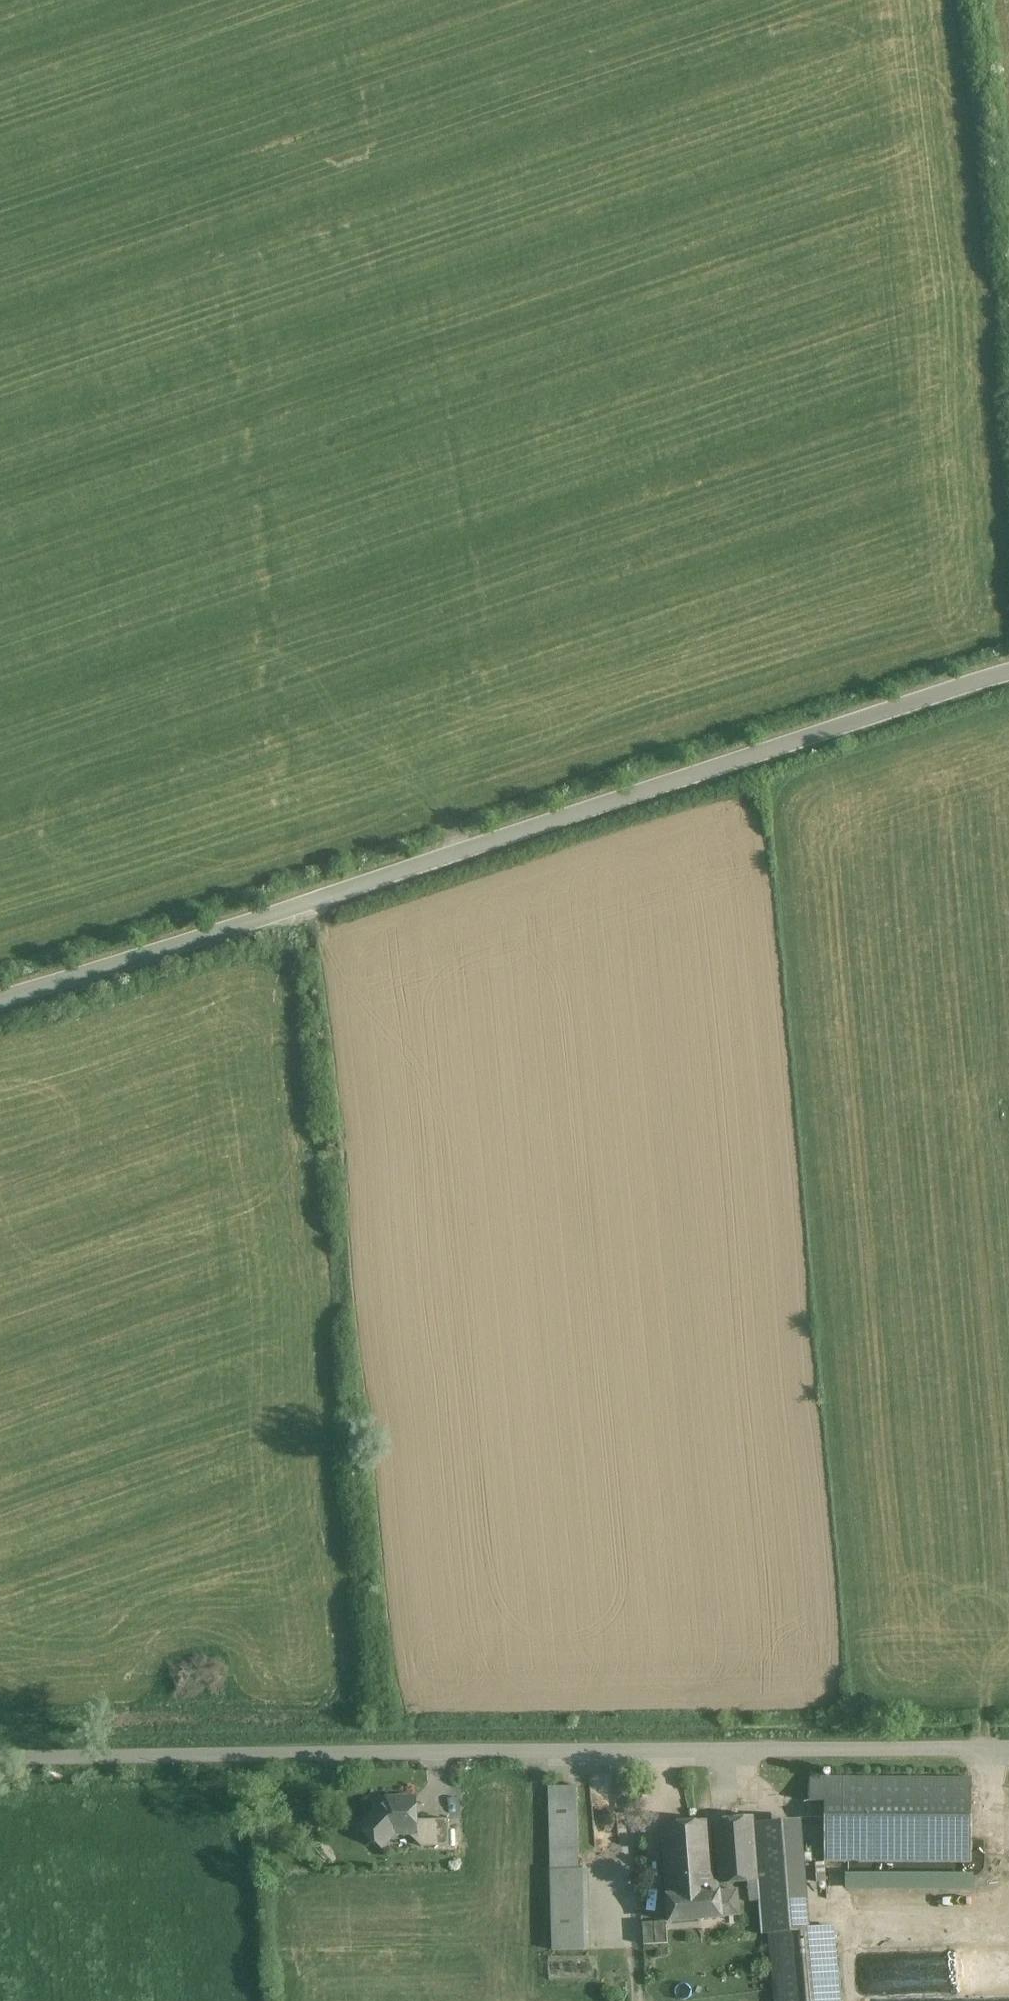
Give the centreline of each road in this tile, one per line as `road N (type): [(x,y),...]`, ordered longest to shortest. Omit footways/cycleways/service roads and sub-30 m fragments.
road 1 (unclassified): [(0,995),(1008,674)]
road 2 (unclassified): [(0,1758),(1008,1747)]

